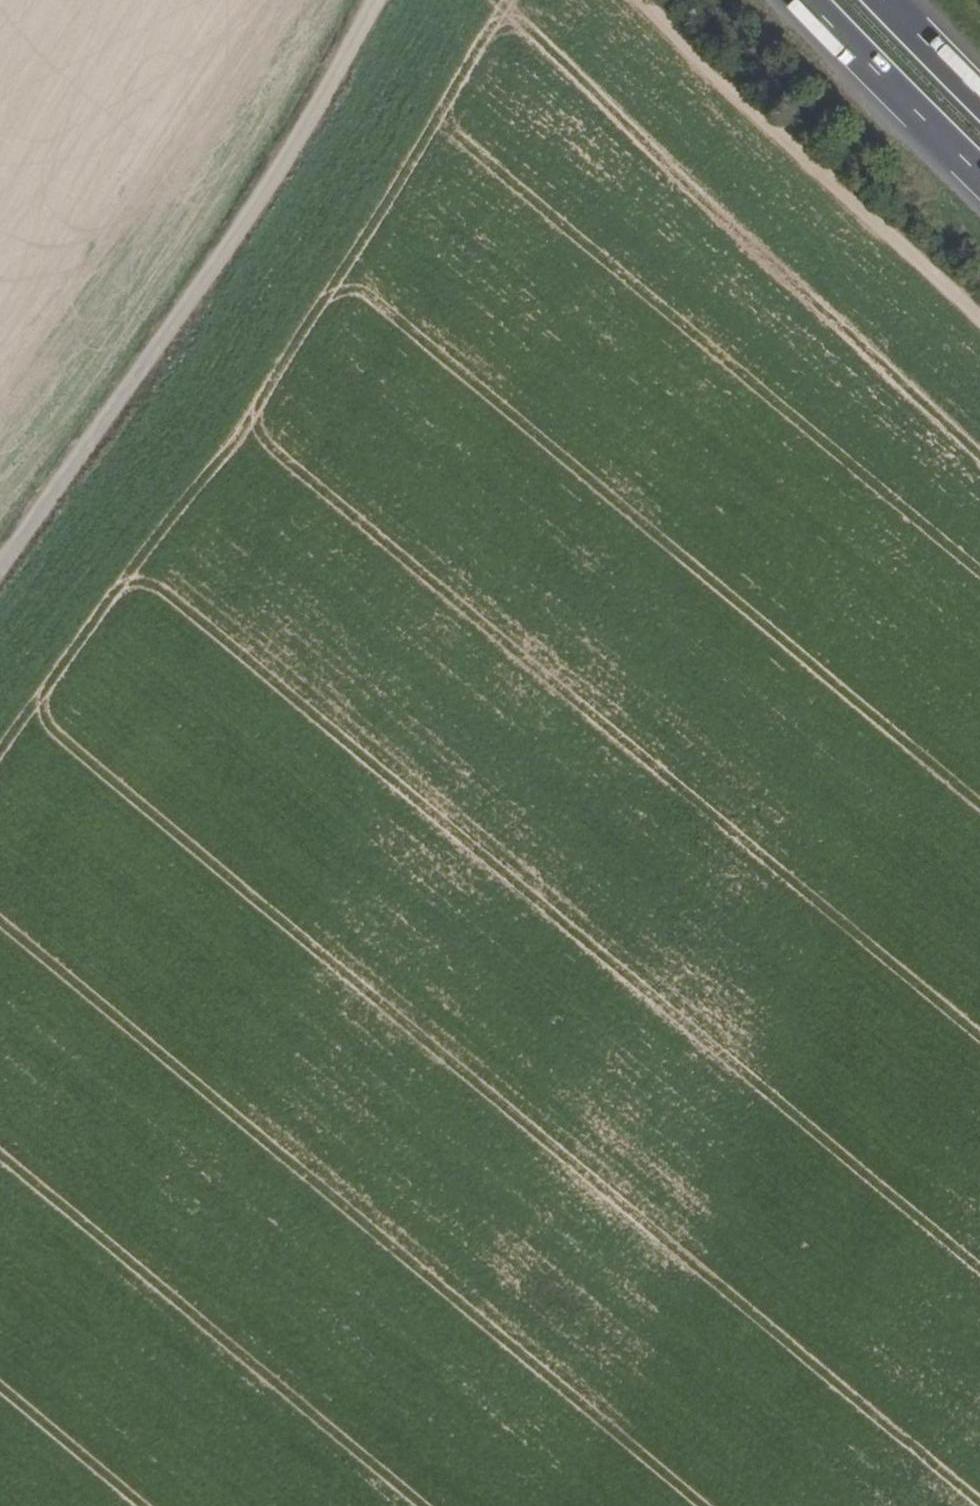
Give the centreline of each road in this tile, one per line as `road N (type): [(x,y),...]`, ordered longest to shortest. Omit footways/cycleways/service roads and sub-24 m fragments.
road 1 (track): [(373,0),(288,156),(0,562)]
road 2 (track): [(650,0),(979,311)]
road 3 (trunk): [(811,0),(979,172)]
road 4 (trunk): [(979,94),(888,0)]

